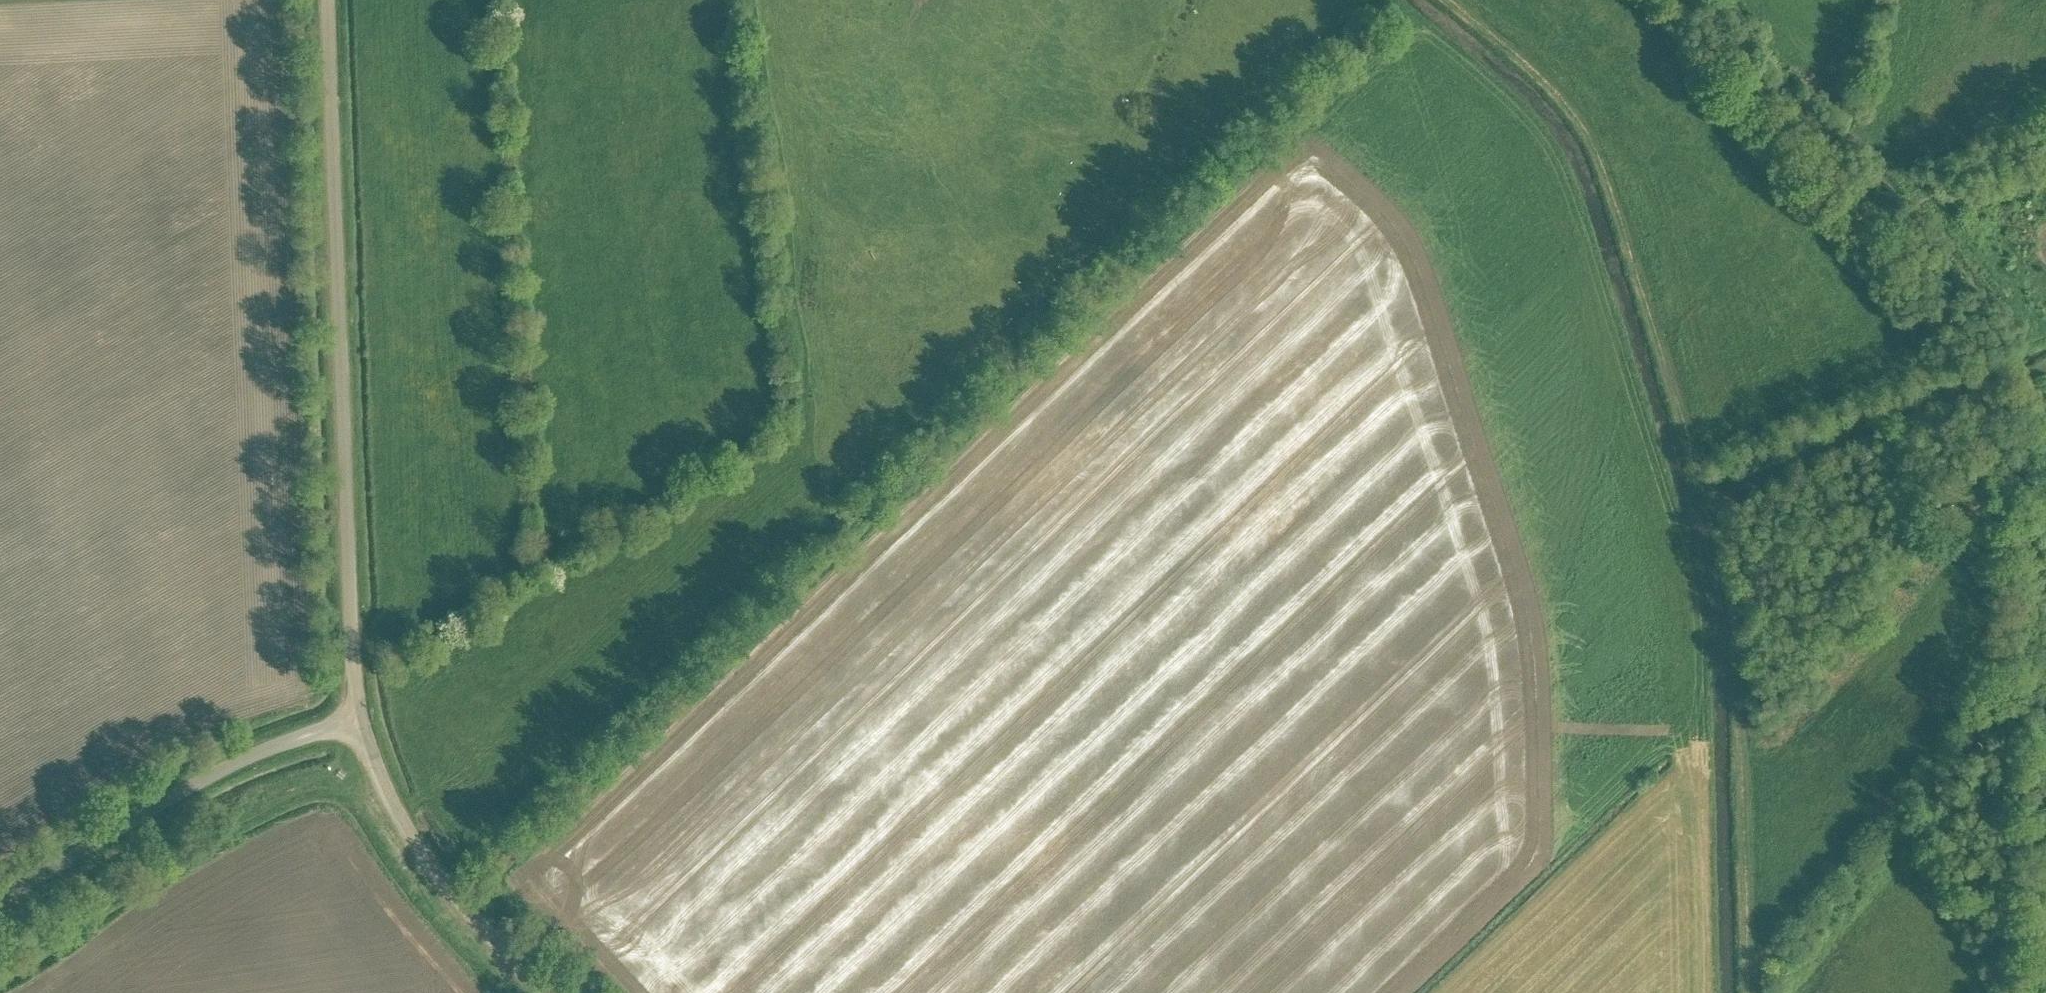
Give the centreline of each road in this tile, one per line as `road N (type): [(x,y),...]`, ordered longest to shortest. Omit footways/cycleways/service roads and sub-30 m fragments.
road 1 (unclassified): [(359,715),(326,0)]
road 2 (unclassified): [(0,898),(217,768),(359,715)]
road 3 (unclassified): [(547,992),(453,894),(411,834),(359,715)]

